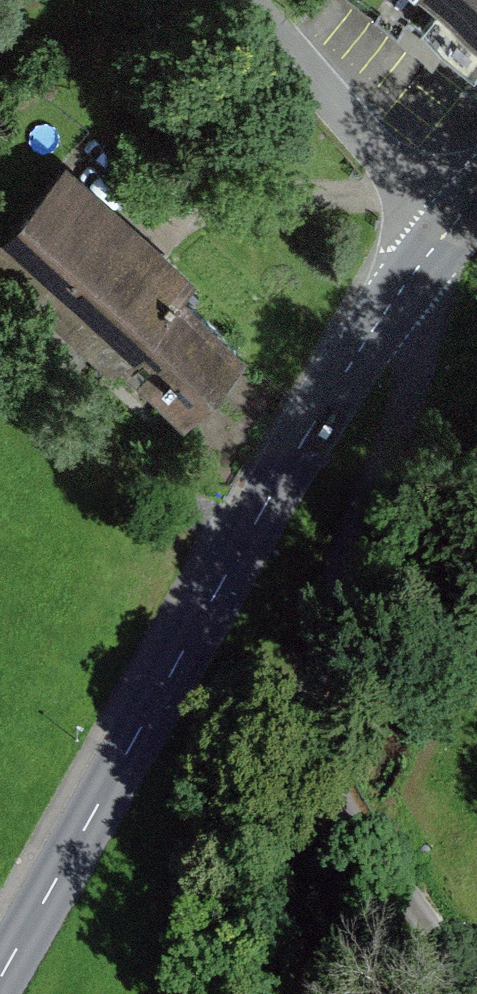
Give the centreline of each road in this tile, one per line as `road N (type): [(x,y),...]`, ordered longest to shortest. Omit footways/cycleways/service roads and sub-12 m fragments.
road 1 (tertiary): [(391,305),(232,567),(0,979)]
road 2 (unclassified): [(466,993),(336,802),(324,760),(333,625),(424,371),(418,328),(391,305)]
road 3 (residential): [(463,209),(260,0)]

